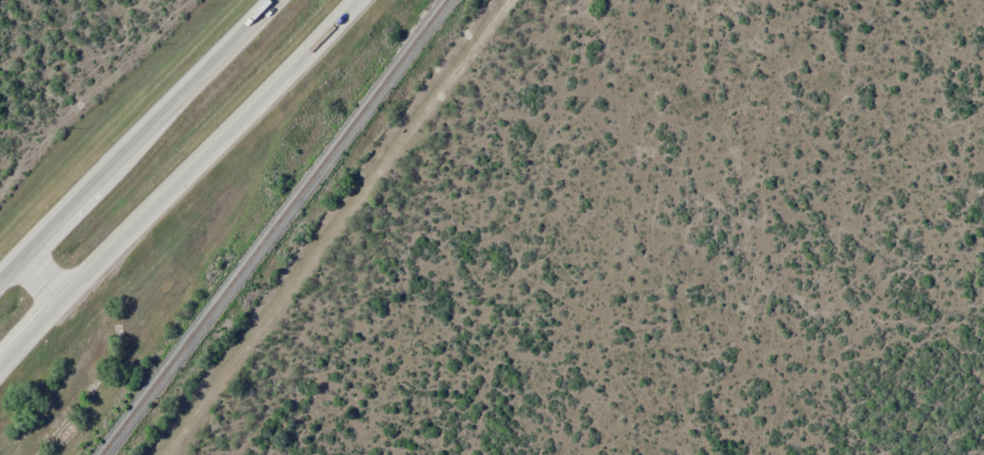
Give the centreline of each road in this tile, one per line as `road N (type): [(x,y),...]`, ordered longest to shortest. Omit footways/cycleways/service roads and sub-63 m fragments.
road 1 (trunk): [(0,386),(362,0)]
road 2 (trunk): [(273,0),(0,288)]

